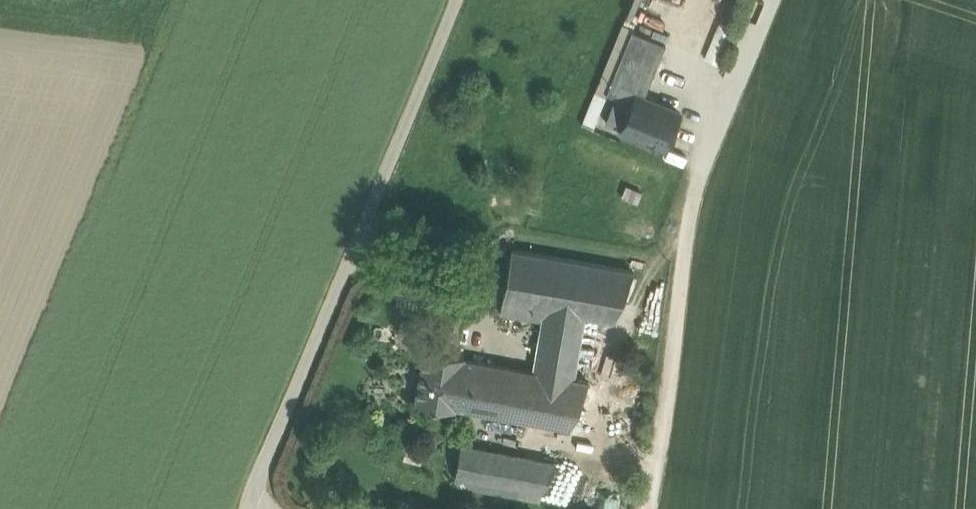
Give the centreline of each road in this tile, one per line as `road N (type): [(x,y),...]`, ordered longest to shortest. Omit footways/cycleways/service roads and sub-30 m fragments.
road 1 (track): [(260,508),(463,0)]

